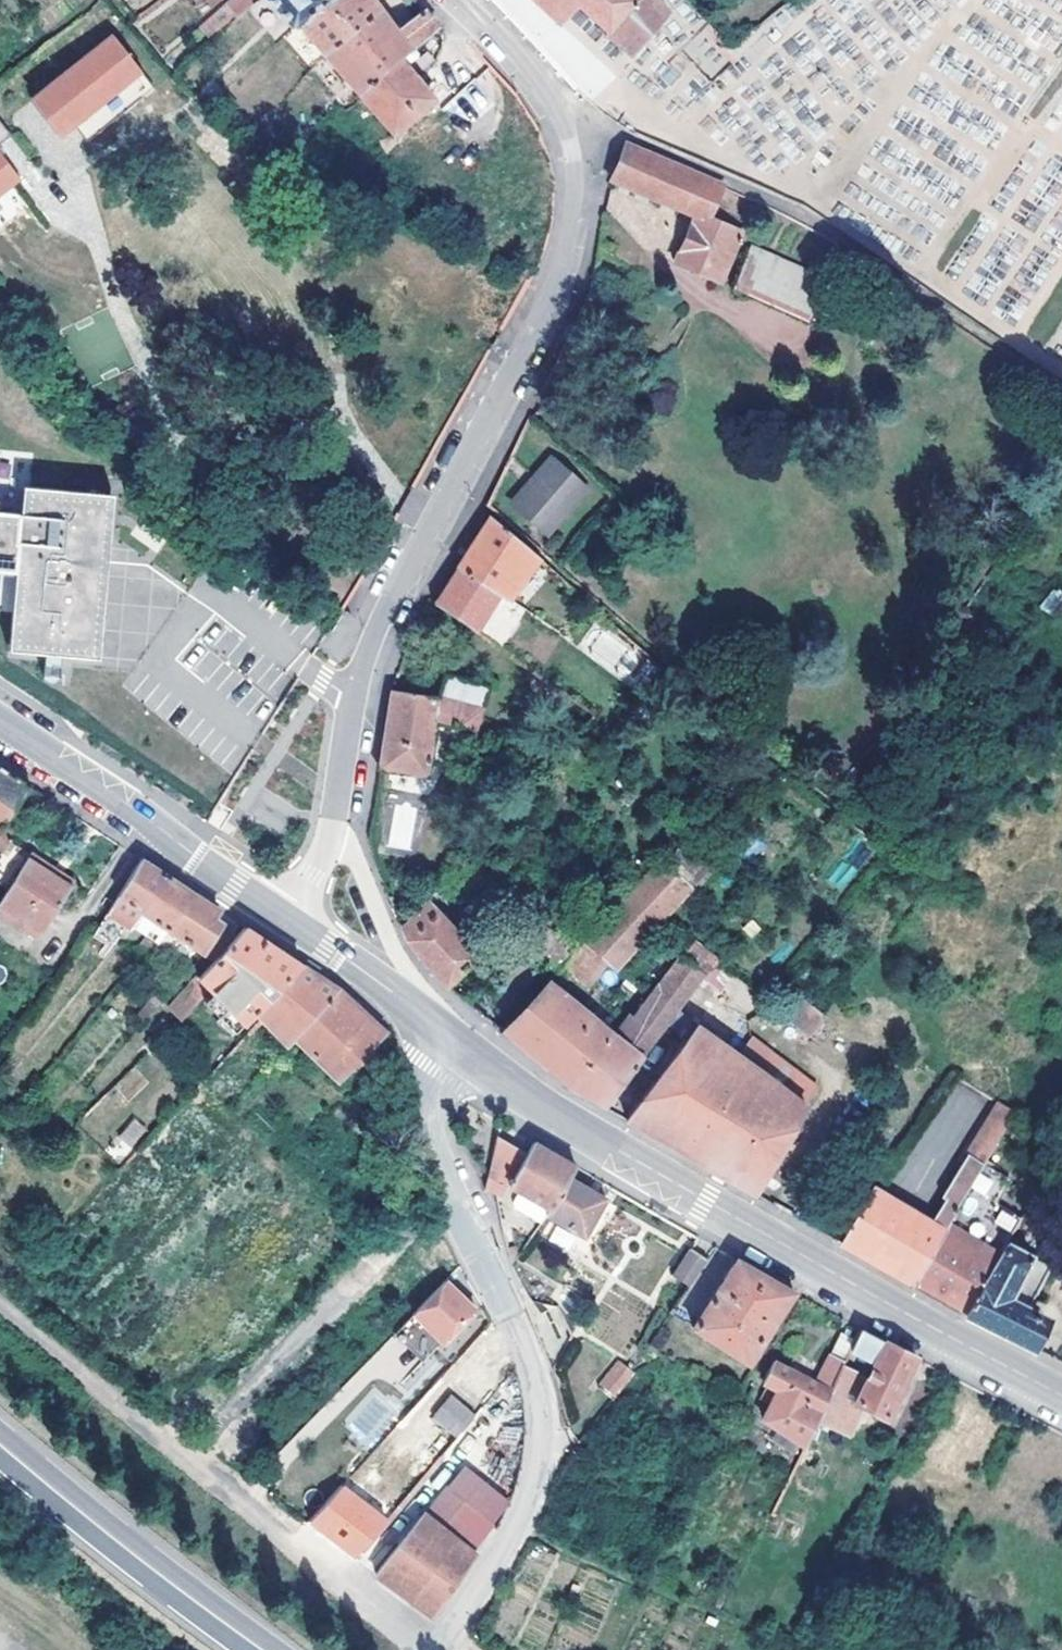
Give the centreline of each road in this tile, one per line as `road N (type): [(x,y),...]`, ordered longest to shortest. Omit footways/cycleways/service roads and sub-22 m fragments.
road 1 (residential): [(319,933),(358,703),(553,298),(573,233),(567,142),(546,97),(456,0)]
road 2 (secondary): [(1061,1400),(734,1225),(563,1122),(436,1028)]
road 3 (unclassified): [(441,1649),(516,1532),(540,1469),(541,1421),(528,1362),(431,1159),(426,1098),(436,1028)]
road 4 (secondary): [(319,933),(0,729)]
road 5 (primary): [(0,1448),(265,1649)]
road 6 (secondary): [(436,1028),(319,933)]

